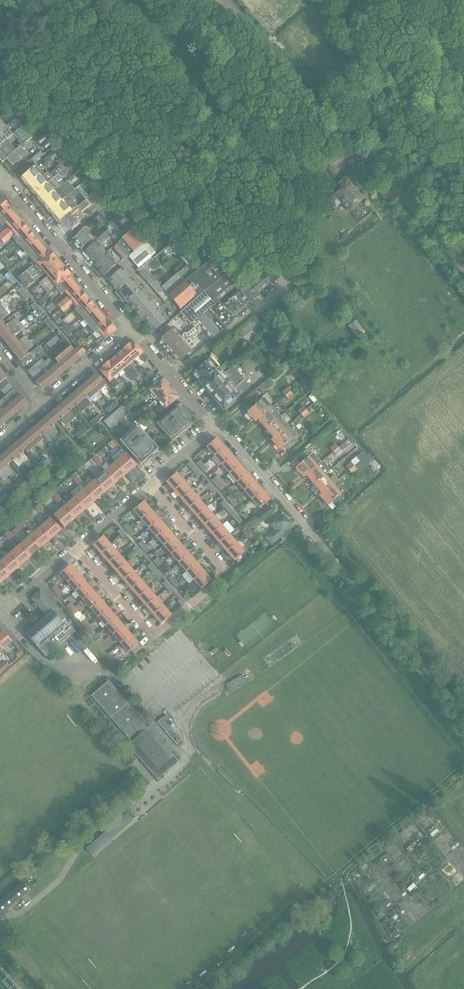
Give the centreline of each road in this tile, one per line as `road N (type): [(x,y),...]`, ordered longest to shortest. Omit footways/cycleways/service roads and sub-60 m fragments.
road 1 (residential): [(463,710),(218,426)]
road 2 (residential): [(77,548),(153,636),(216,585),(216,562),(149,486)]
road 3 (residential): [(130,328),(2,178)]
road 4 (track): [(400,199),(435,75),(463,52)]
road 5 (residential): [(218,426),(130,328)]

